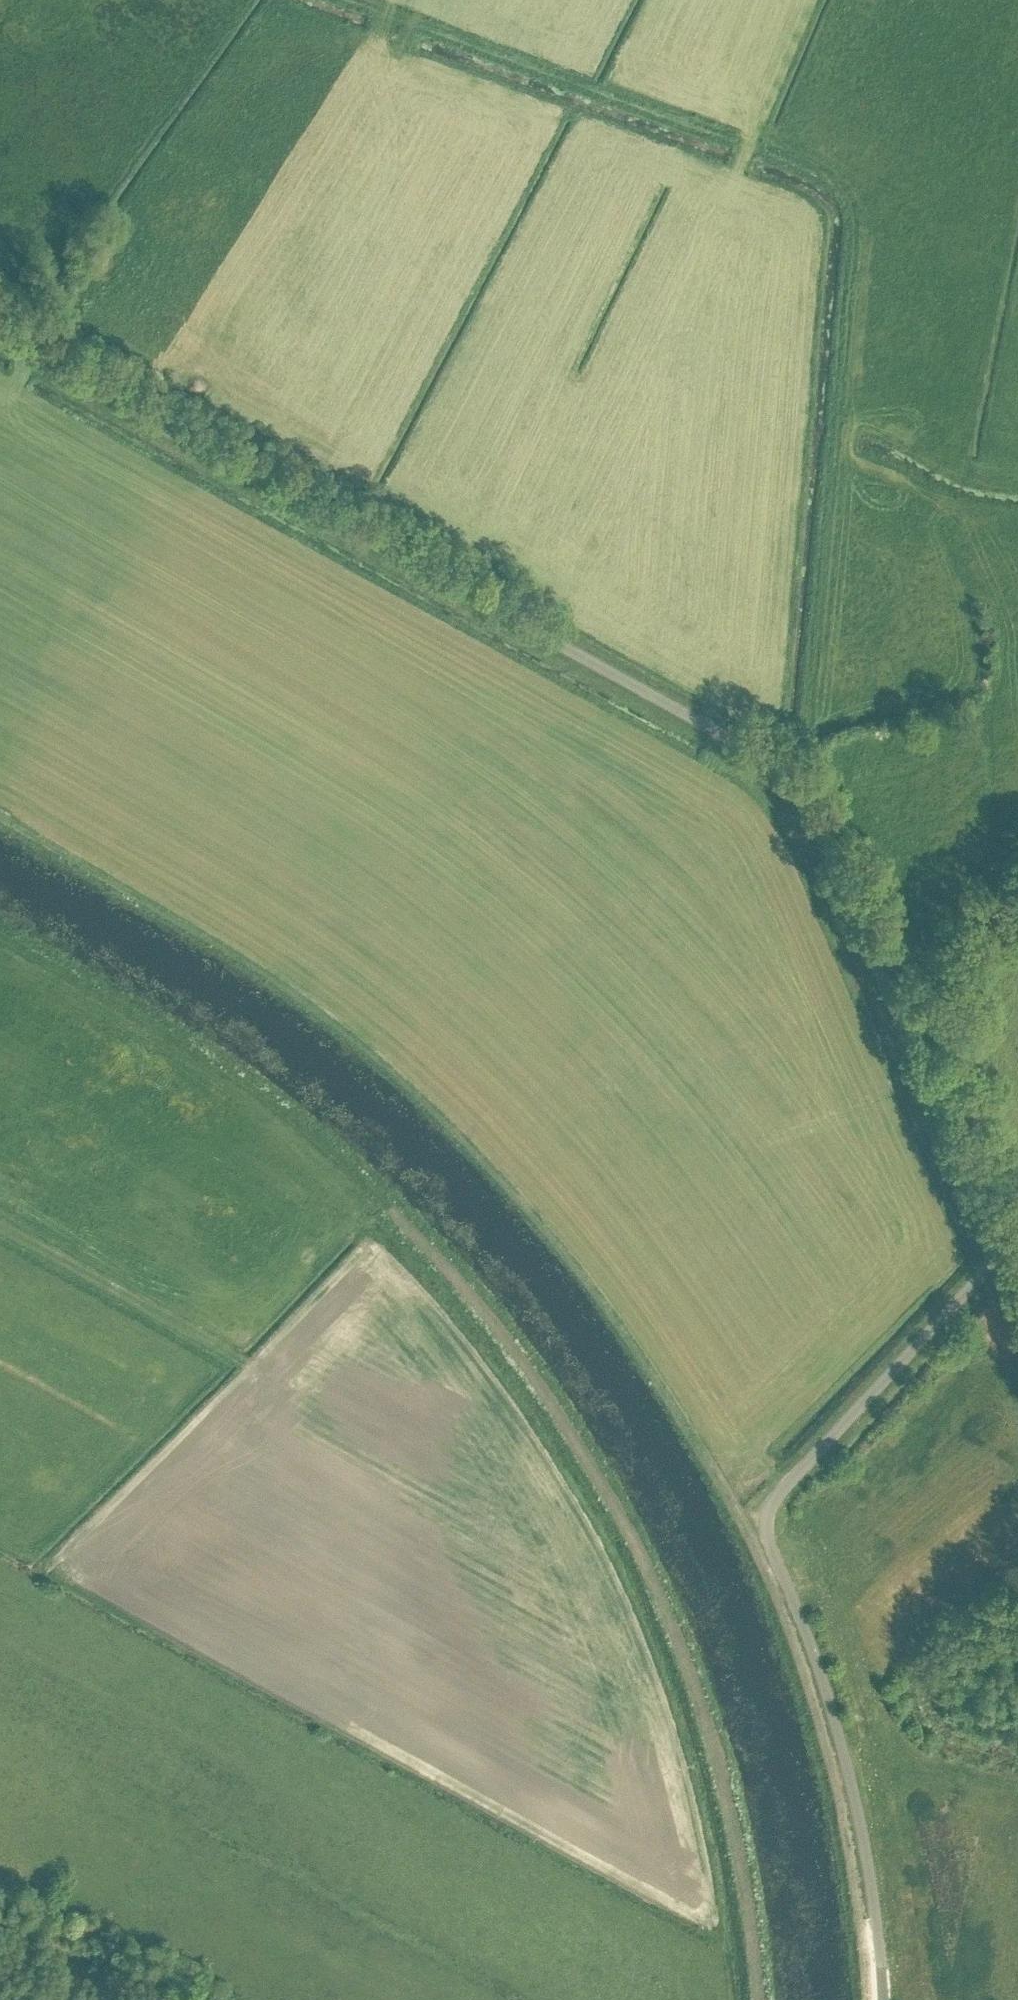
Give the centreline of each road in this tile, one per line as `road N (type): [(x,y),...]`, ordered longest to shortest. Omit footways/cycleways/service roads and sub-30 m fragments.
road 1 (unclassified): [(0,335),(771,759),(816,822),(995,1241),(987,1264),(780,1489),(766,1517),(843,1756),(882,1999)]
road 2 (track): [(0,820),(310,1004),(447,1119),(540,1218),(634,1339),(739,1517),(765,1529)]
road 3 (track): [(0,1225),(248,1364)]

